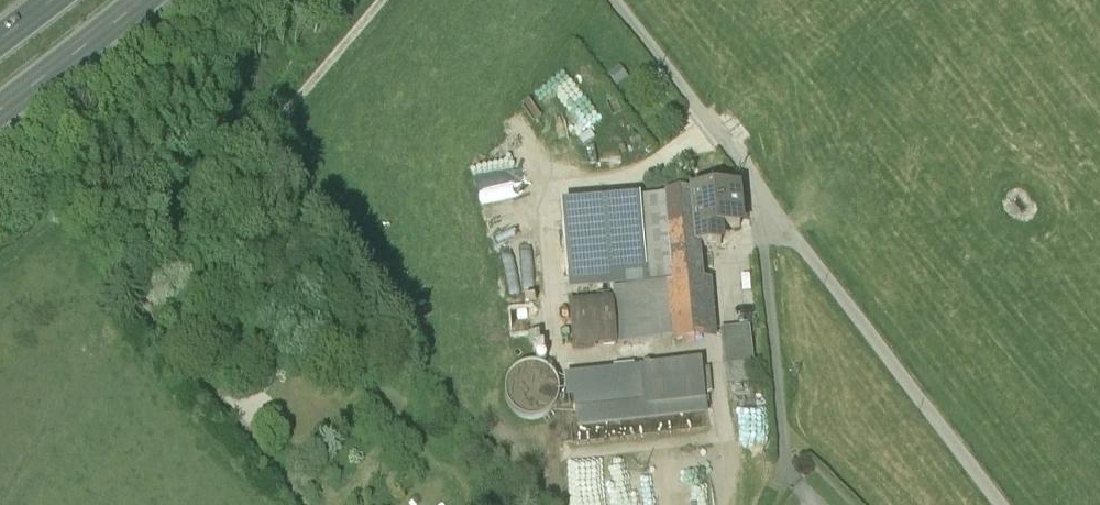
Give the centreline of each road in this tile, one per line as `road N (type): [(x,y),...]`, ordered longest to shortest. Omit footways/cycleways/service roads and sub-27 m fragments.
road 1 (track): [(774,209),(1002,504)]
road 2 (primary): [(0,119),(146,0)]

